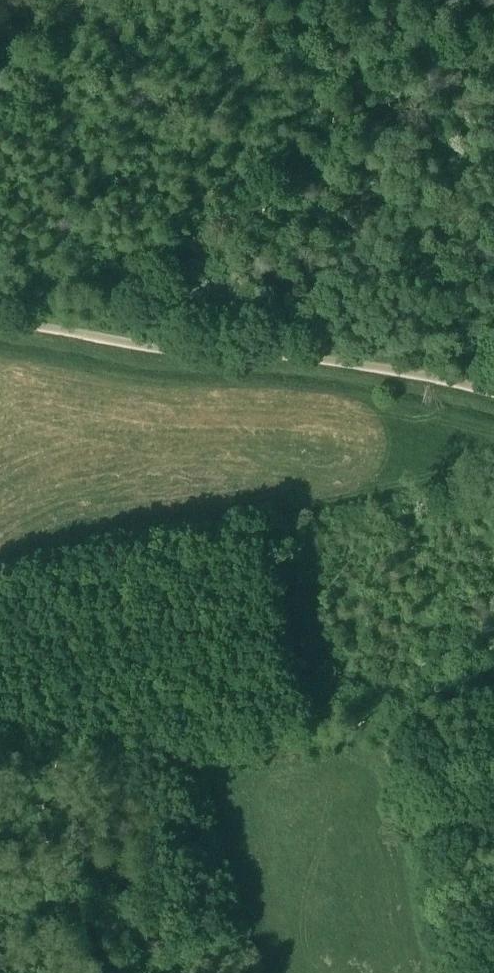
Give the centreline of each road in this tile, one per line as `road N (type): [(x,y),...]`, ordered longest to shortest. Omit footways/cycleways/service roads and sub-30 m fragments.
road 1 (unclassified): [(493,393),(342,363),(146,345),(0,321)]

